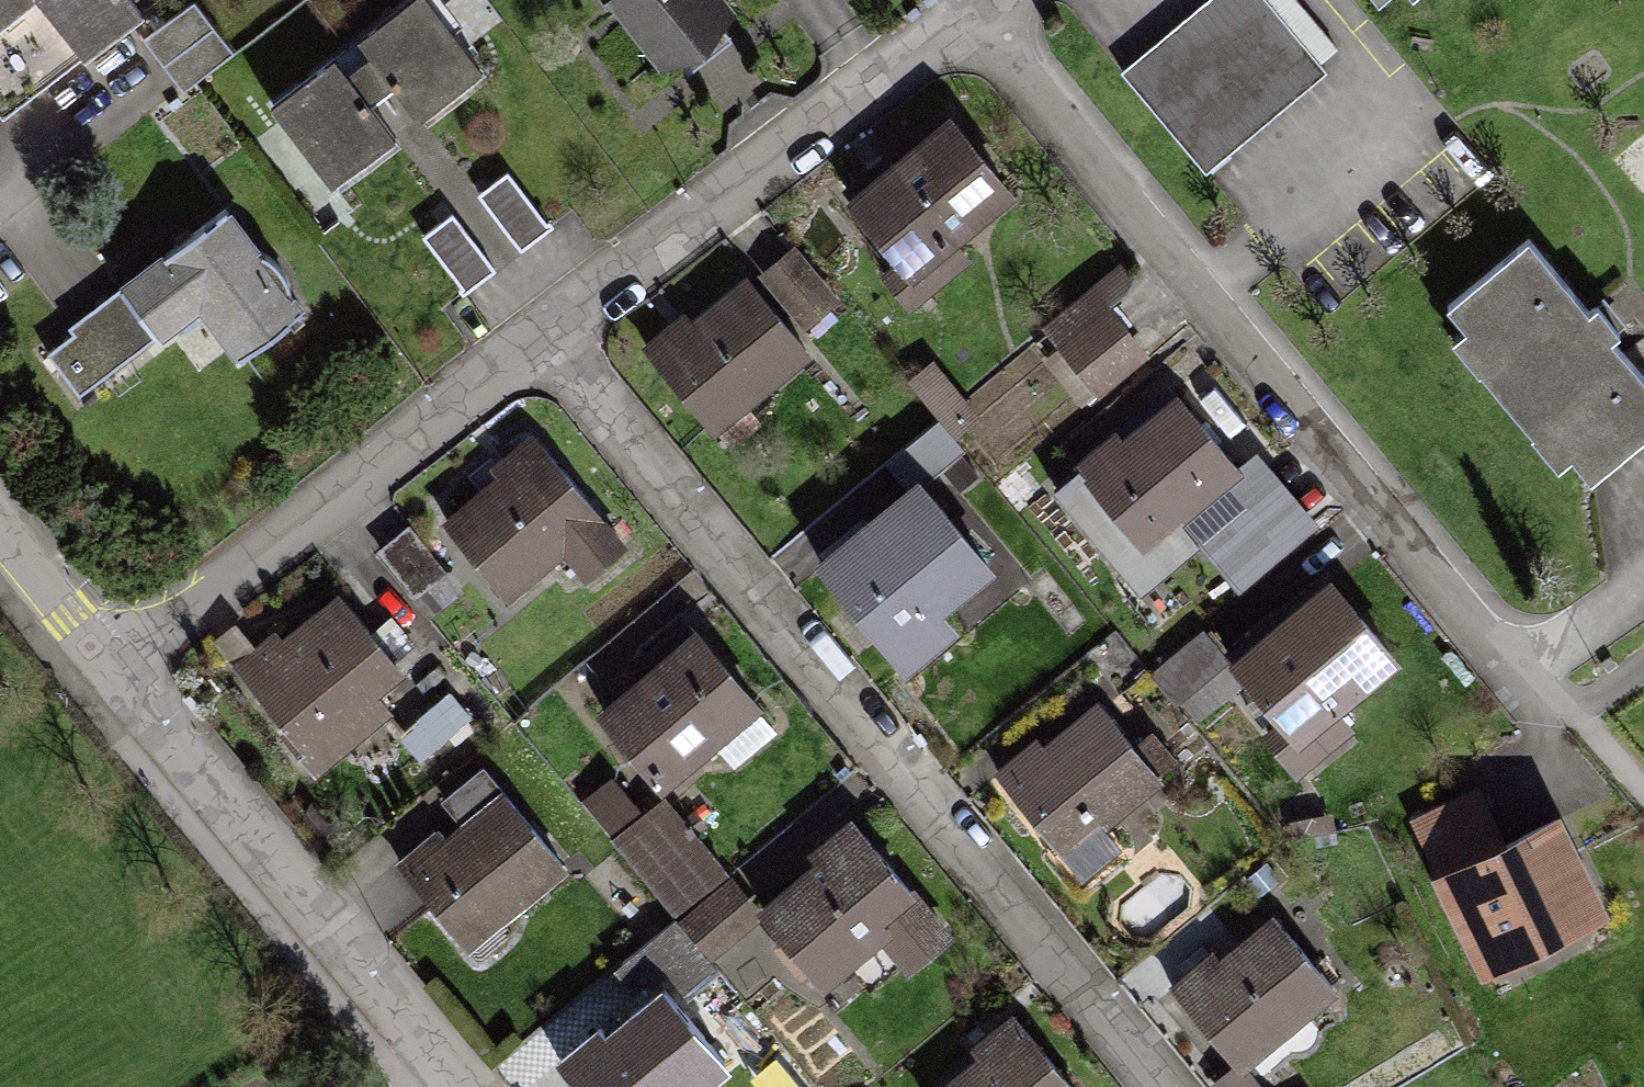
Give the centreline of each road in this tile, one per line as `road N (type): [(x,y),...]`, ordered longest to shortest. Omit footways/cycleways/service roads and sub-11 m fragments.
road 1 (residential): [(541,340),(1164,1086)]
road 2 (residential): [(970,6),(1516,671)]
road 3 (residential): [(541,340),(970,6)]
road 4 (residential): [(461,1086),(119,668)]
road 5 (residential): [(119,668),(541,340)]
road 6 (residential): [(119,668),(0,521)]

